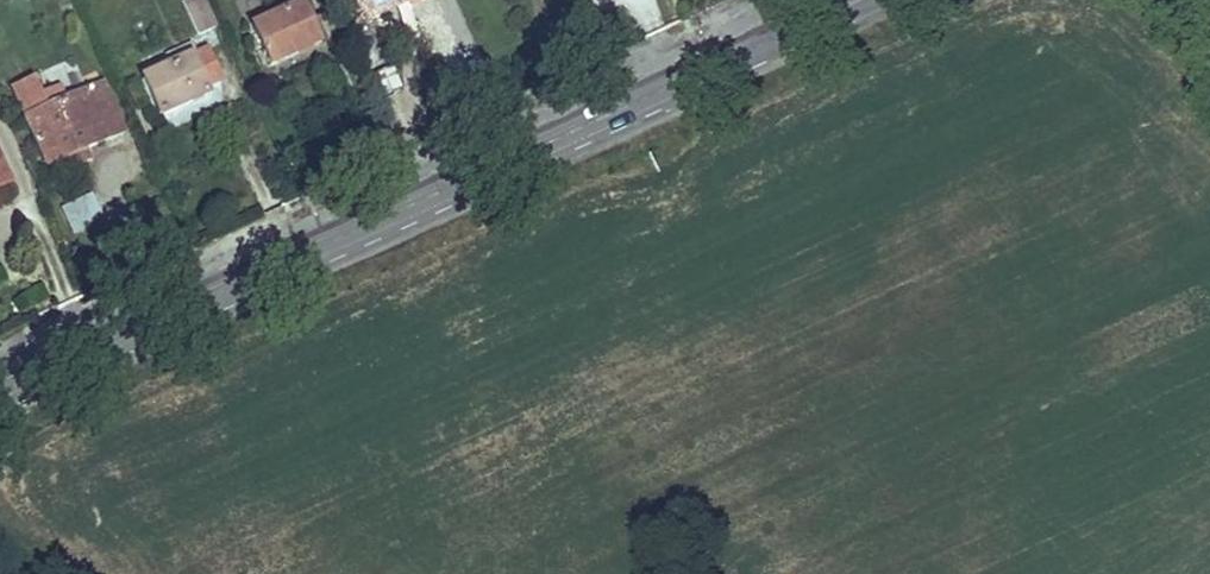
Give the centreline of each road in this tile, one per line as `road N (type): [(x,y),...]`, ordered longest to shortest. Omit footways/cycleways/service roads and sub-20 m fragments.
road 1 (primary): [(851,1),(0,393)]

